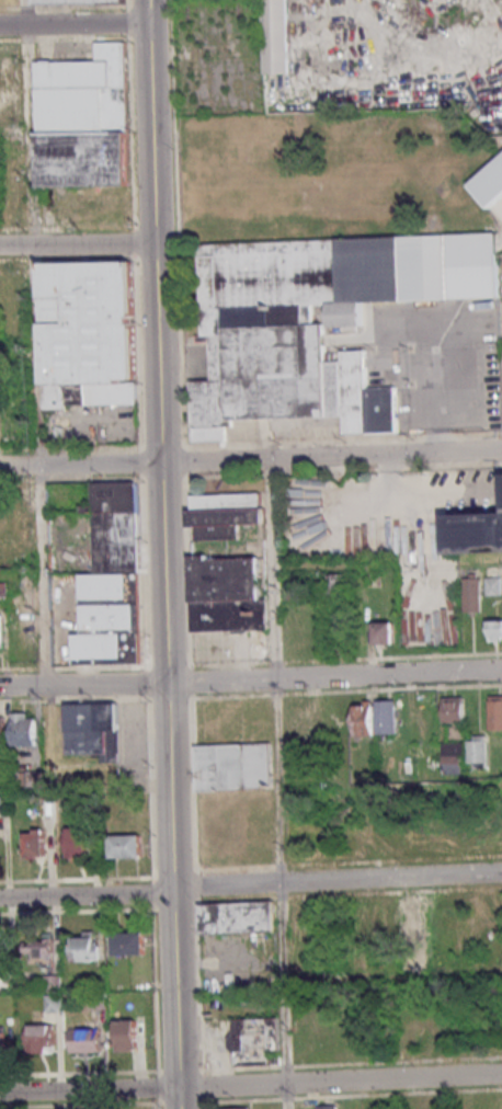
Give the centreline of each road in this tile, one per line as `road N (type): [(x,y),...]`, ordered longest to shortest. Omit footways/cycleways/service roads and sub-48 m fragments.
road 1 (secondary): [(179,1108),(145,0)]
road 2 (residential): [(499,450),(159,464)]
road 3 (residential): [(169,683),(501,669)]
road 4 (residential): [(501,869),(175,888)]
road 5 (residential): [(179,1088),(501,1073)]
road 6 (residential): [(0,1093),(179,1088)]
road 7 (residential): [(175,888),(0,893)]
road 8 (residential): [(0,686),(169,683)]
road 9 (residential): [(159,464),(0,466)]
road 10 (residential): [(0,246),(152,243)]
road 11 (residential): [(146,24),(0,25)]

